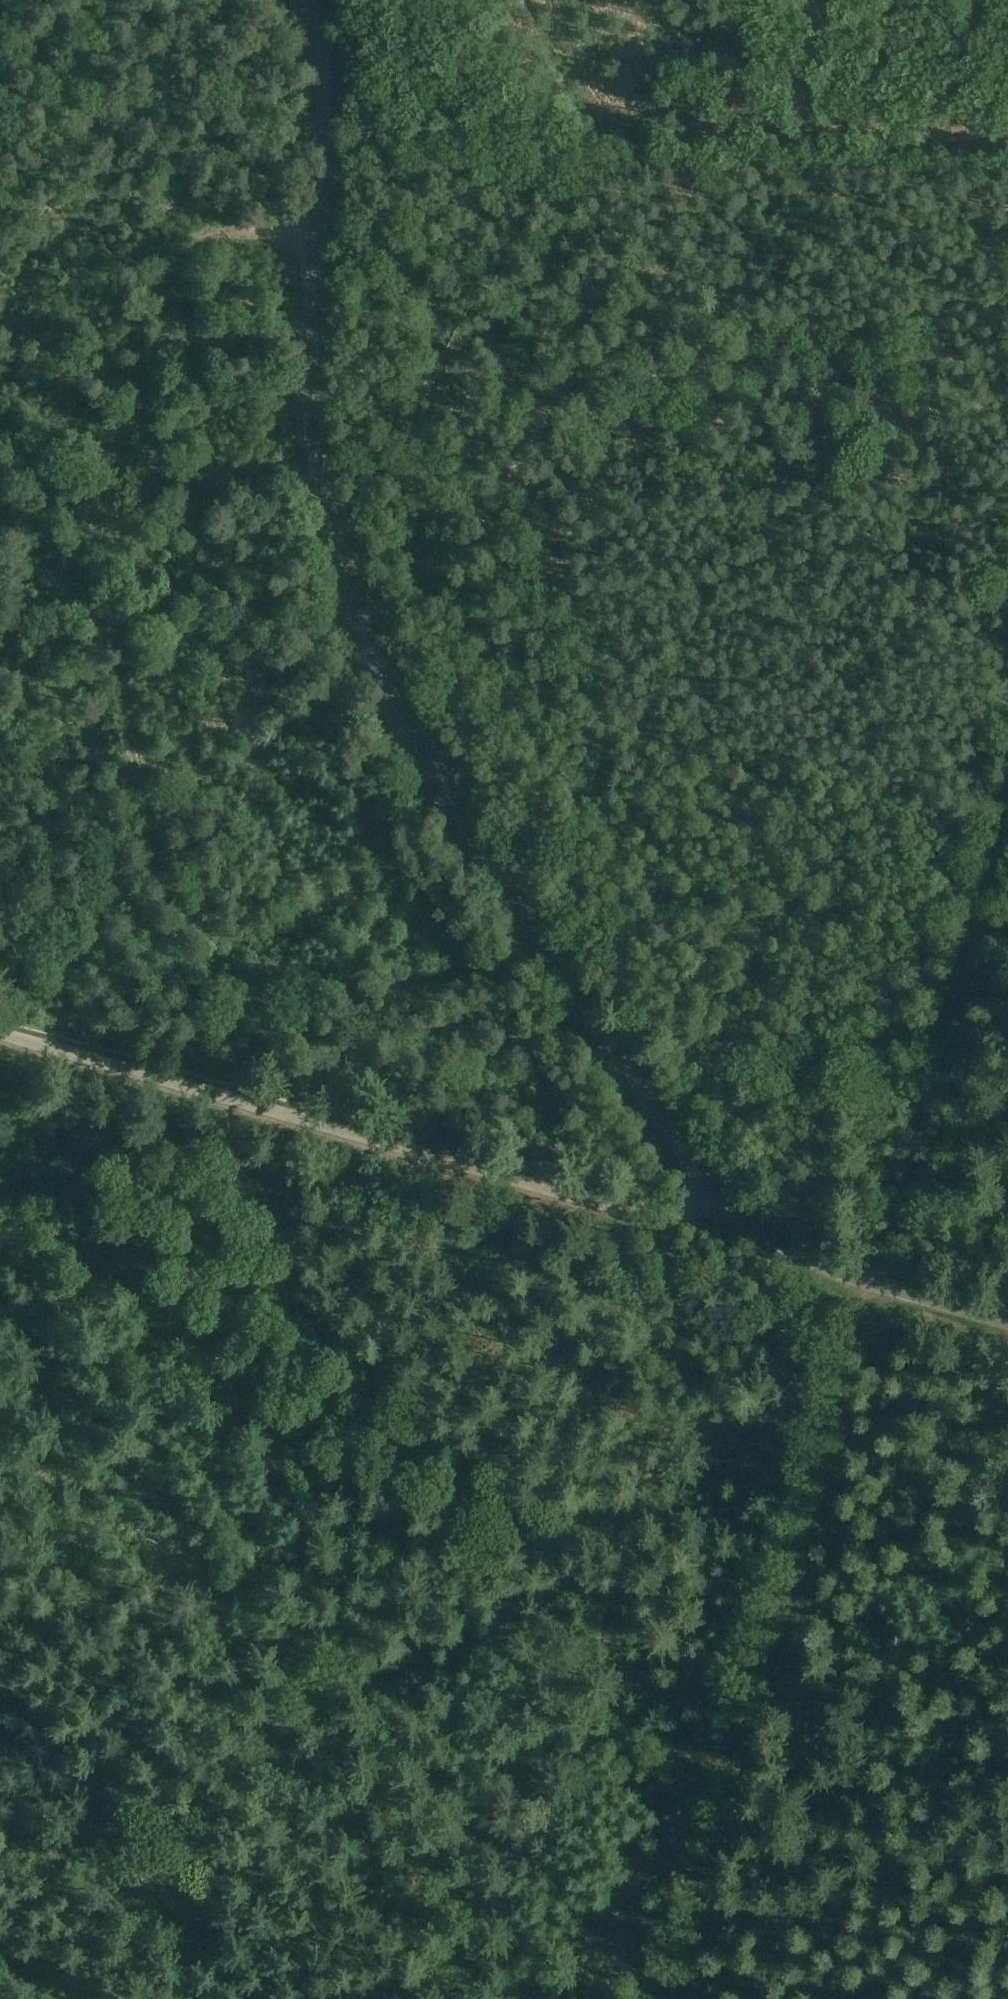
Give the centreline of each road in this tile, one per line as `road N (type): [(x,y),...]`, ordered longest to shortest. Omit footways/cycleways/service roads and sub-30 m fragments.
road 1 (unclassified): [(729,1205),(683,1152),(459,814),(378,664),(349,584),(314,417),(309,335),(322,78),(319,29),(306,0)]
road 2 (unclassified): [(729,1205),(672,1216),(625,1213),(0,1038)]
road 3 (track): [(678,1998),(883,1283)]
road 4 (track): [(1007,811),(883,1283)]
road 5 (unclassified): [(1007,1319),(804,1253),(729,1205)]
road 6 (track): [(298,960),(423,982),(492,966),(539,934)]

